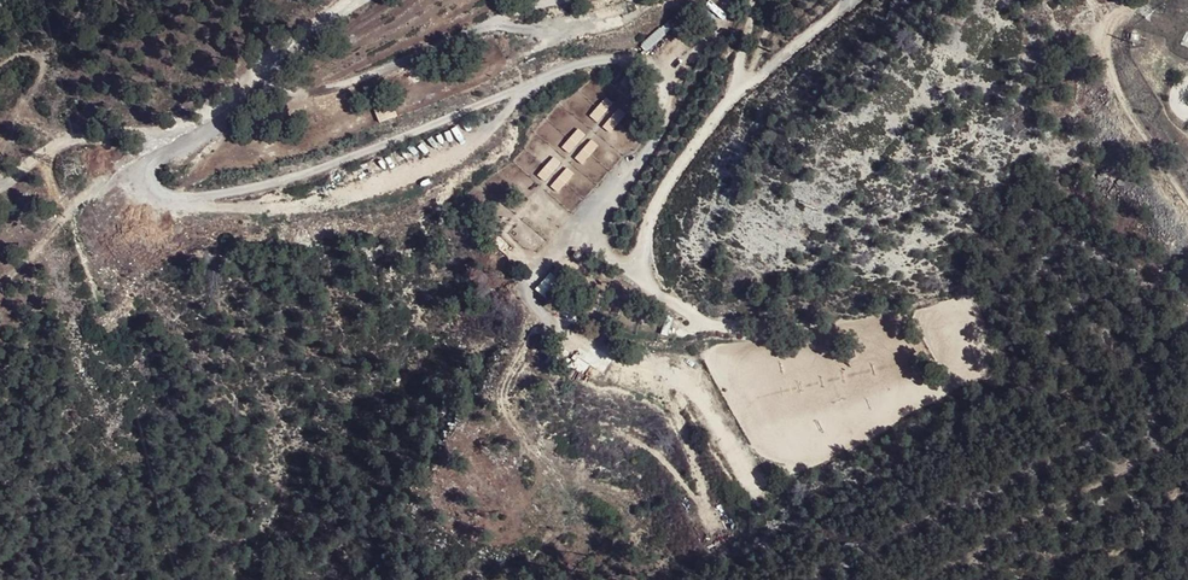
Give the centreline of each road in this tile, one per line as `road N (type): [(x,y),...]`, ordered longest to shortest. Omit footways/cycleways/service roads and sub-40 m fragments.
road 1 (track): [(154,132),(145,177),(164,196),(198,201),(412,139),(573,67),(644,64),(667,82)]
road 2 (track): [(859,0),(719,117),(663,202),(651,249),(661,279),(691,317),(737,326)]
road 3 (track): [(154,132),(281,64),(359,0)]
road 4 (track): [(1141,0),(1102,40),(1121,103),(1187,203)]
road 5 (track): [(0,181),(72,145),(154,132)]

